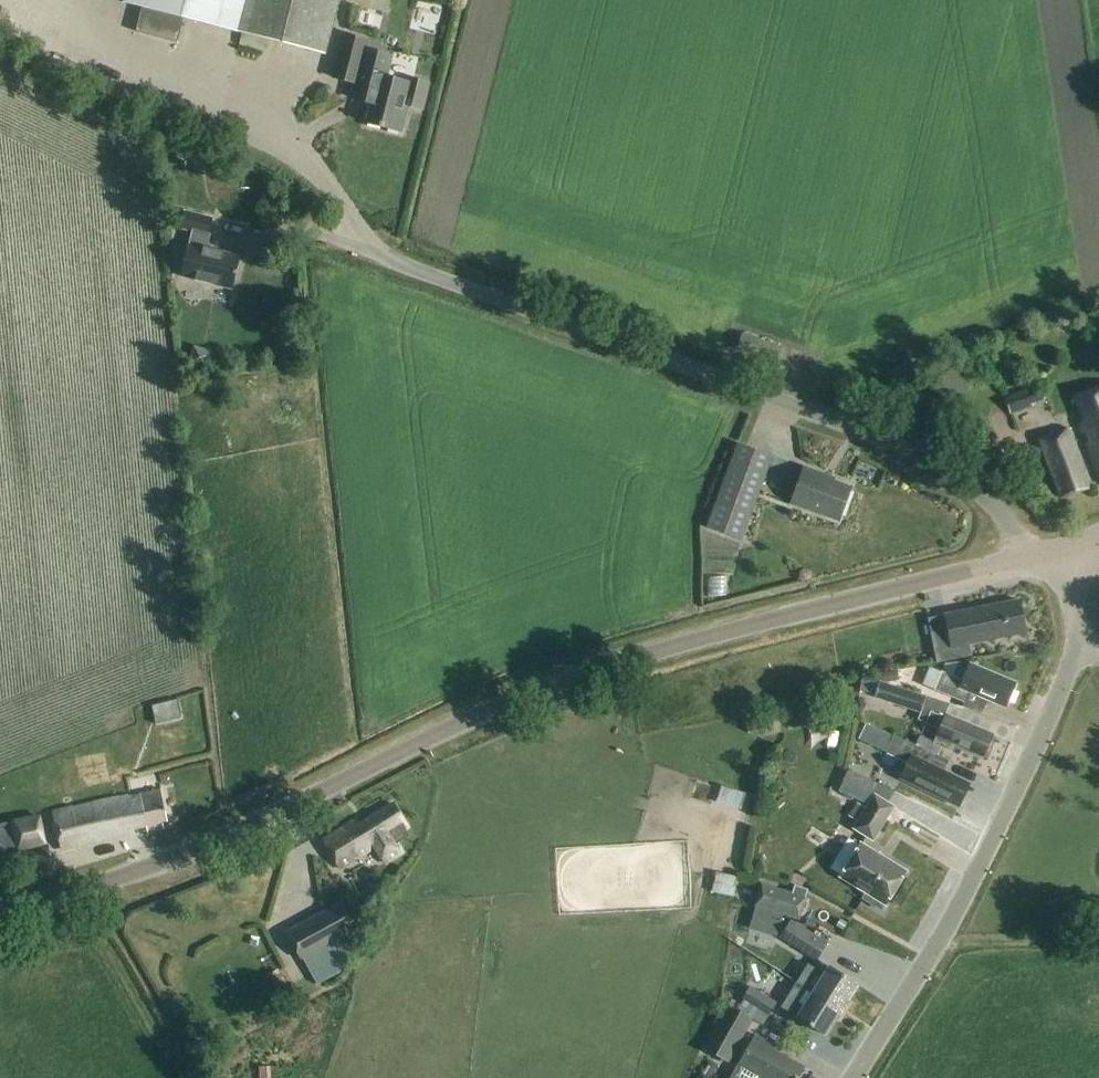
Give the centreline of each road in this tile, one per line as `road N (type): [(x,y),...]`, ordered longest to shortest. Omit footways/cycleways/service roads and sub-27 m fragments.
road 1 (unclassified): [(0,908),(153,866),(502,705),(626,662),(1031,557)]
road 2 (residential): [(1031,557),(985,497),(947,472),(374,252)]
road 3 (unclassified): [(853,1077),(950,923),(1093,620)]

